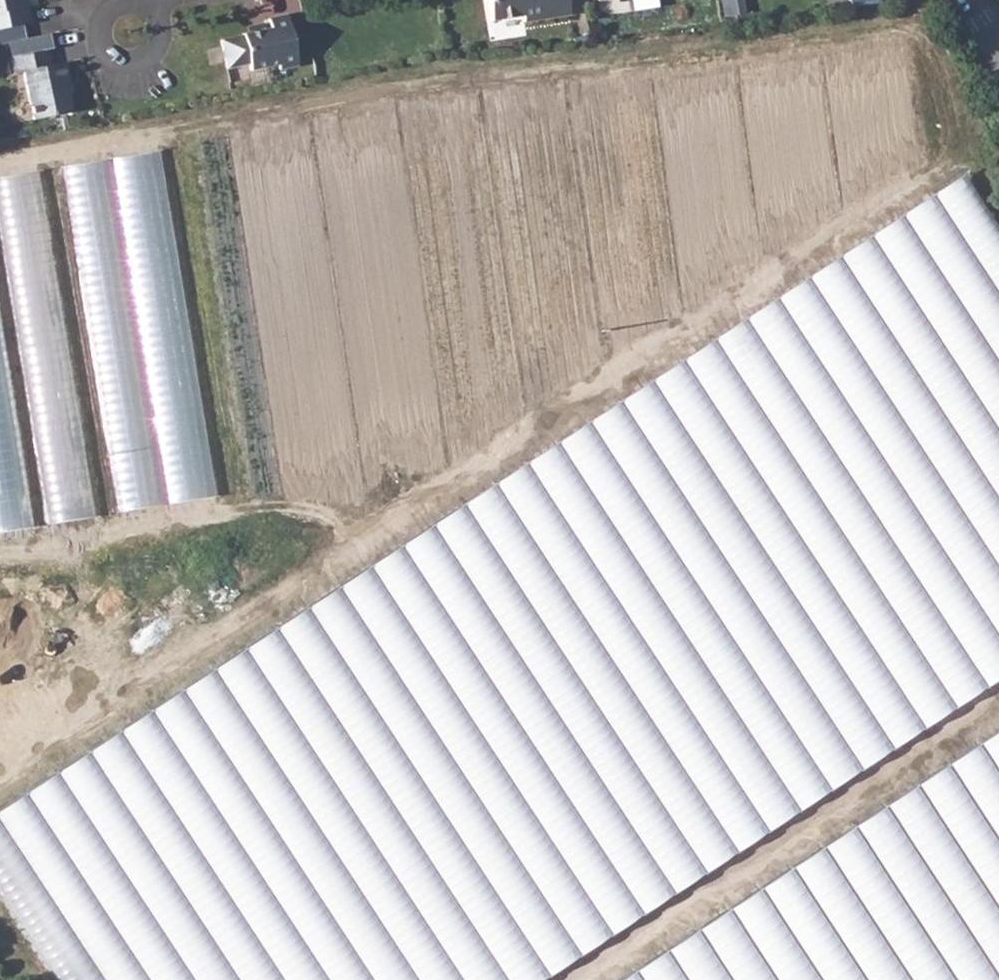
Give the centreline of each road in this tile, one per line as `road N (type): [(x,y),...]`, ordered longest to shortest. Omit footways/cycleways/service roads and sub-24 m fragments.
road 1 (residential): [(143,2),(119,4),(102,24),(104,49),(120,63),(146,63),(163,46),(162,20)]

